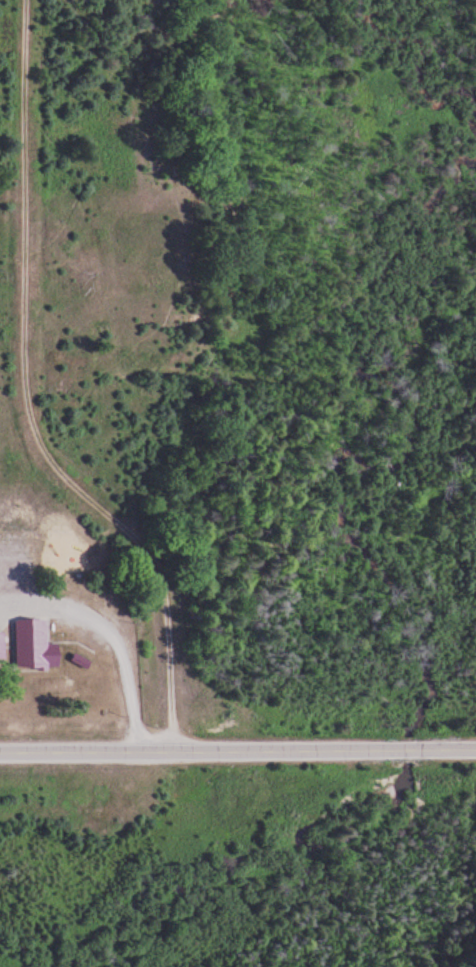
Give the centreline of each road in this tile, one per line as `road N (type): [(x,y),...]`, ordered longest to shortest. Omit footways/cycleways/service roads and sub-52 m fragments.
road 1 (track): [(30,0),(26,105),(40,443),(164,563),(170,748)]
road 2 (residential): [(0,749),(475,746)]

